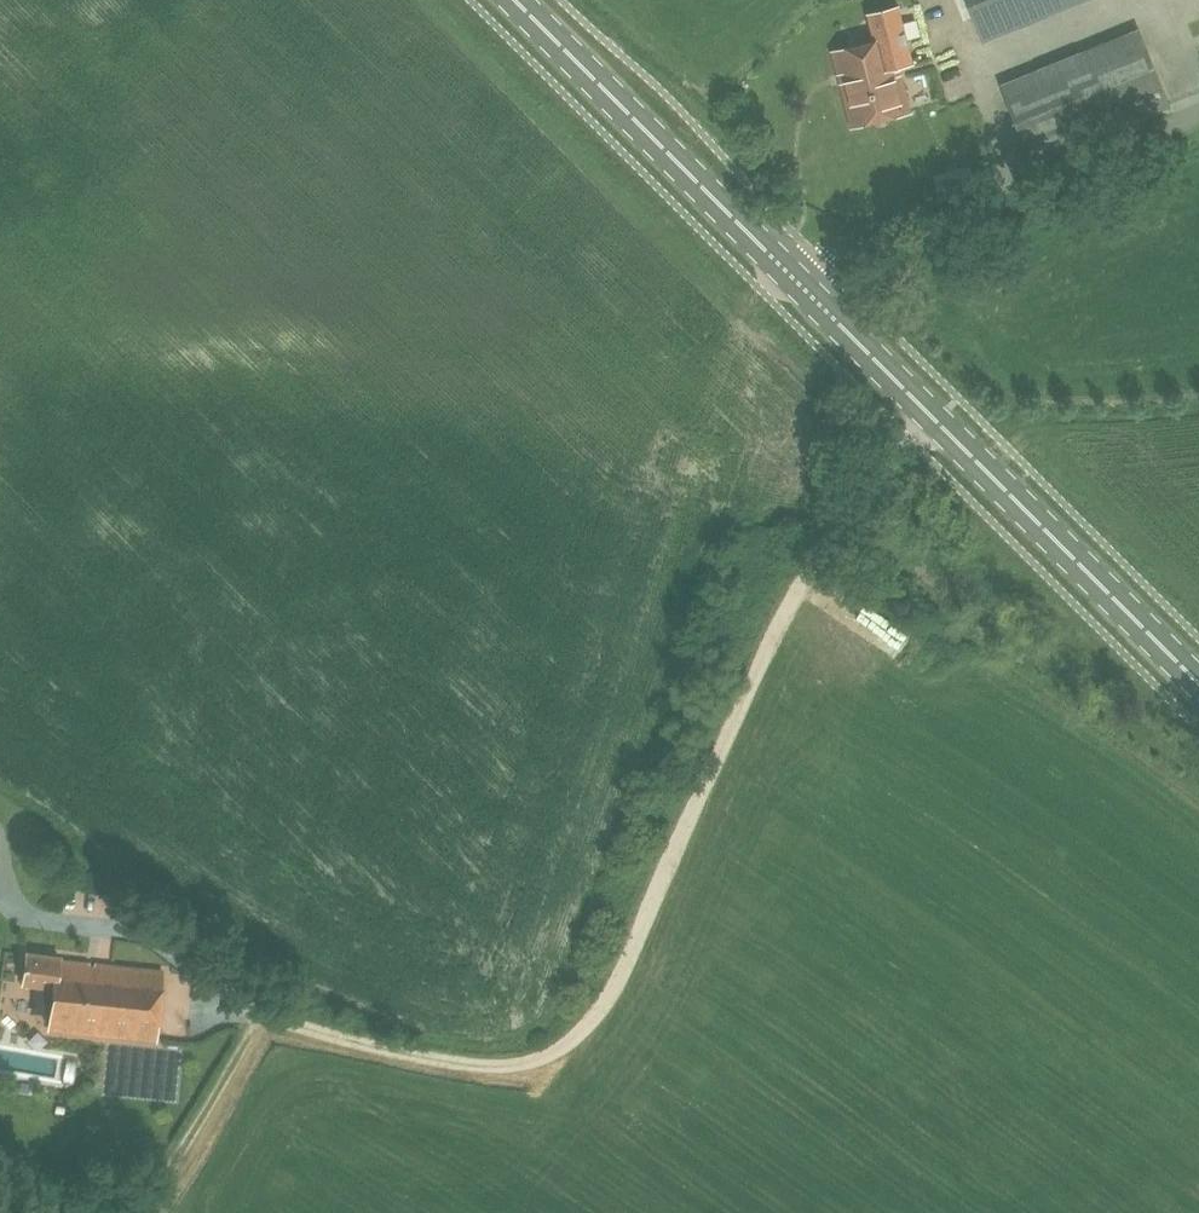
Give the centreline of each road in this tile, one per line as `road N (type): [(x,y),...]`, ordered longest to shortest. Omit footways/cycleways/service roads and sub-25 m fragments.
road 1 (secondary): [(1198,676),(517,0)]
road 2 (track): [(271,1017),(154,1212)]

